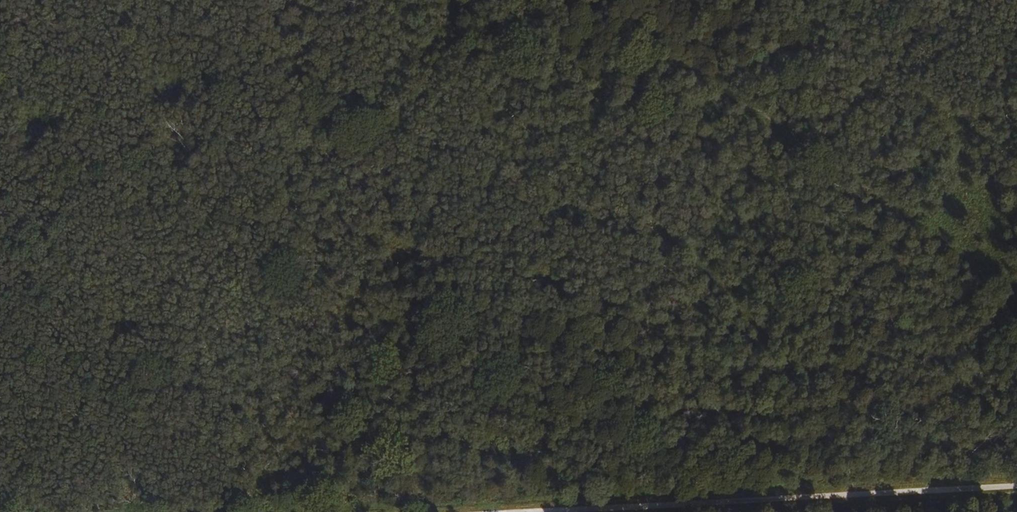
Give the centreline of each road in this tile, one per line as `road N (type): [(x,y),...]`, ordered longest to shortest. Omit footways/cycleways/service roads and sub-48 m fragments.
road 1 (track): [(553,511),(1016,488)]

